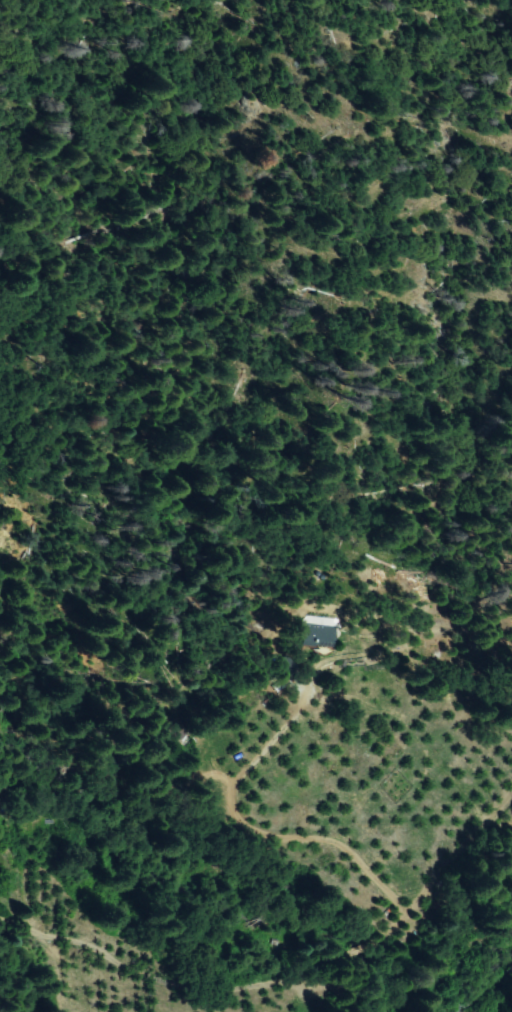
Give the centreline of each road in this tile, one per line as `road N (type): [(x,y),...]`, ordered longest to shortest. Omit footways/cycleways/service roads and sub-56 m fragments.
road 1 (residential): [(274,1009),(185,1000),(80,956),(0,941)]

